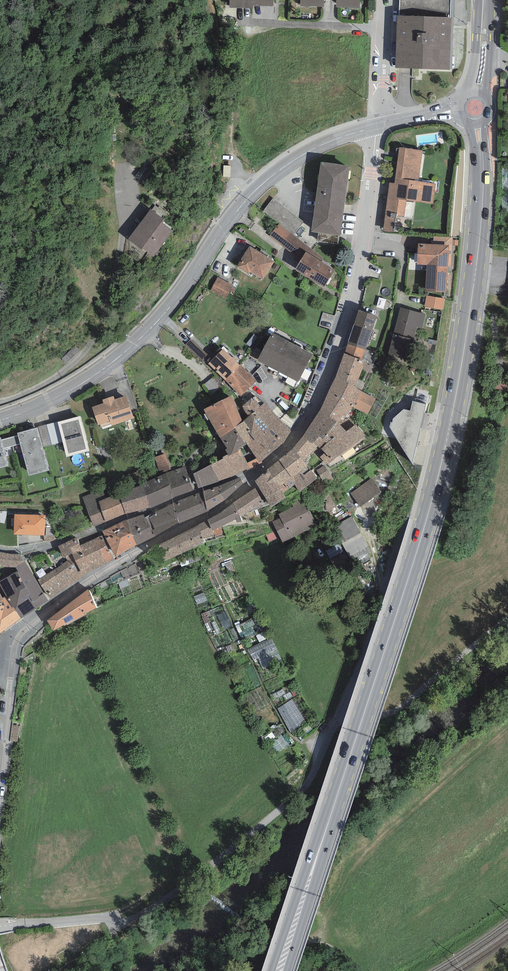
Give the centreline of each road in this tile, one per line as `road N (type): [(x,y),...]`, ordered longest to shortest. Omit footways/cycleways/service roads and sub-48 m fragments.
road 1 (primary): [(280,970),(441,464),(482,211),(478,125)]
road 2 (residential): [(375,126),(352,306),(314,407),(289,446),(226,505),(105,570),(14,638)]
road 3 (unclassified): [(0,928),(143,917),(302,795),(331,740),(400,708),(507,618)]
road 4 (tertiary): [(0,424),(107,375),(183,297),(261,186),(314,149),(375,126)]
road 5 (unclassified): [(385,0),(375,126)]

